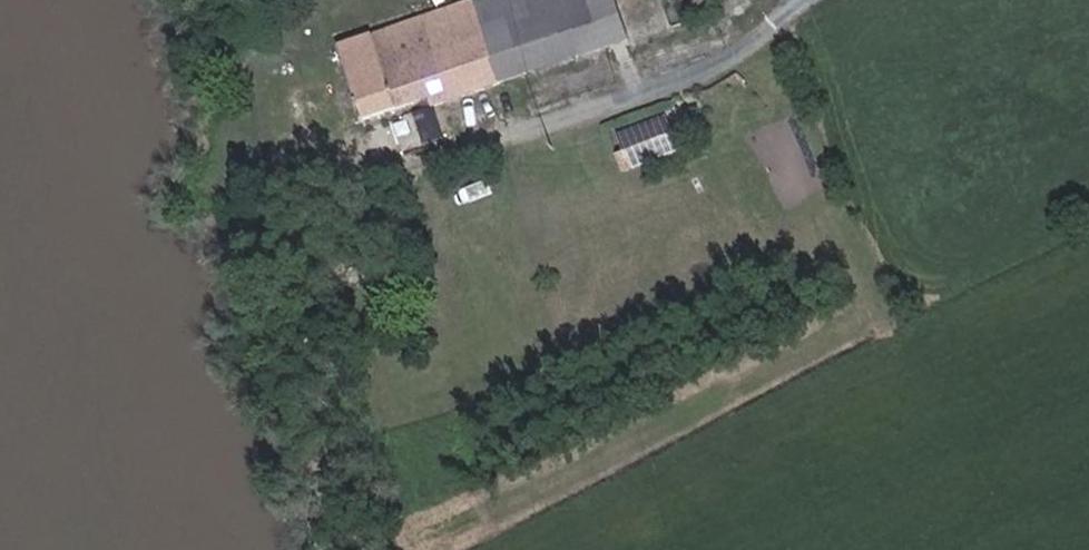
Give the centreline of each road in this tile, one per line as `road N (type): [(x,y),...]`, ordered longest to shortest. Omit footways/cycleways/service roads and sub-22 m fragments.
road 1 (track): [(527,134),(839,0)]

